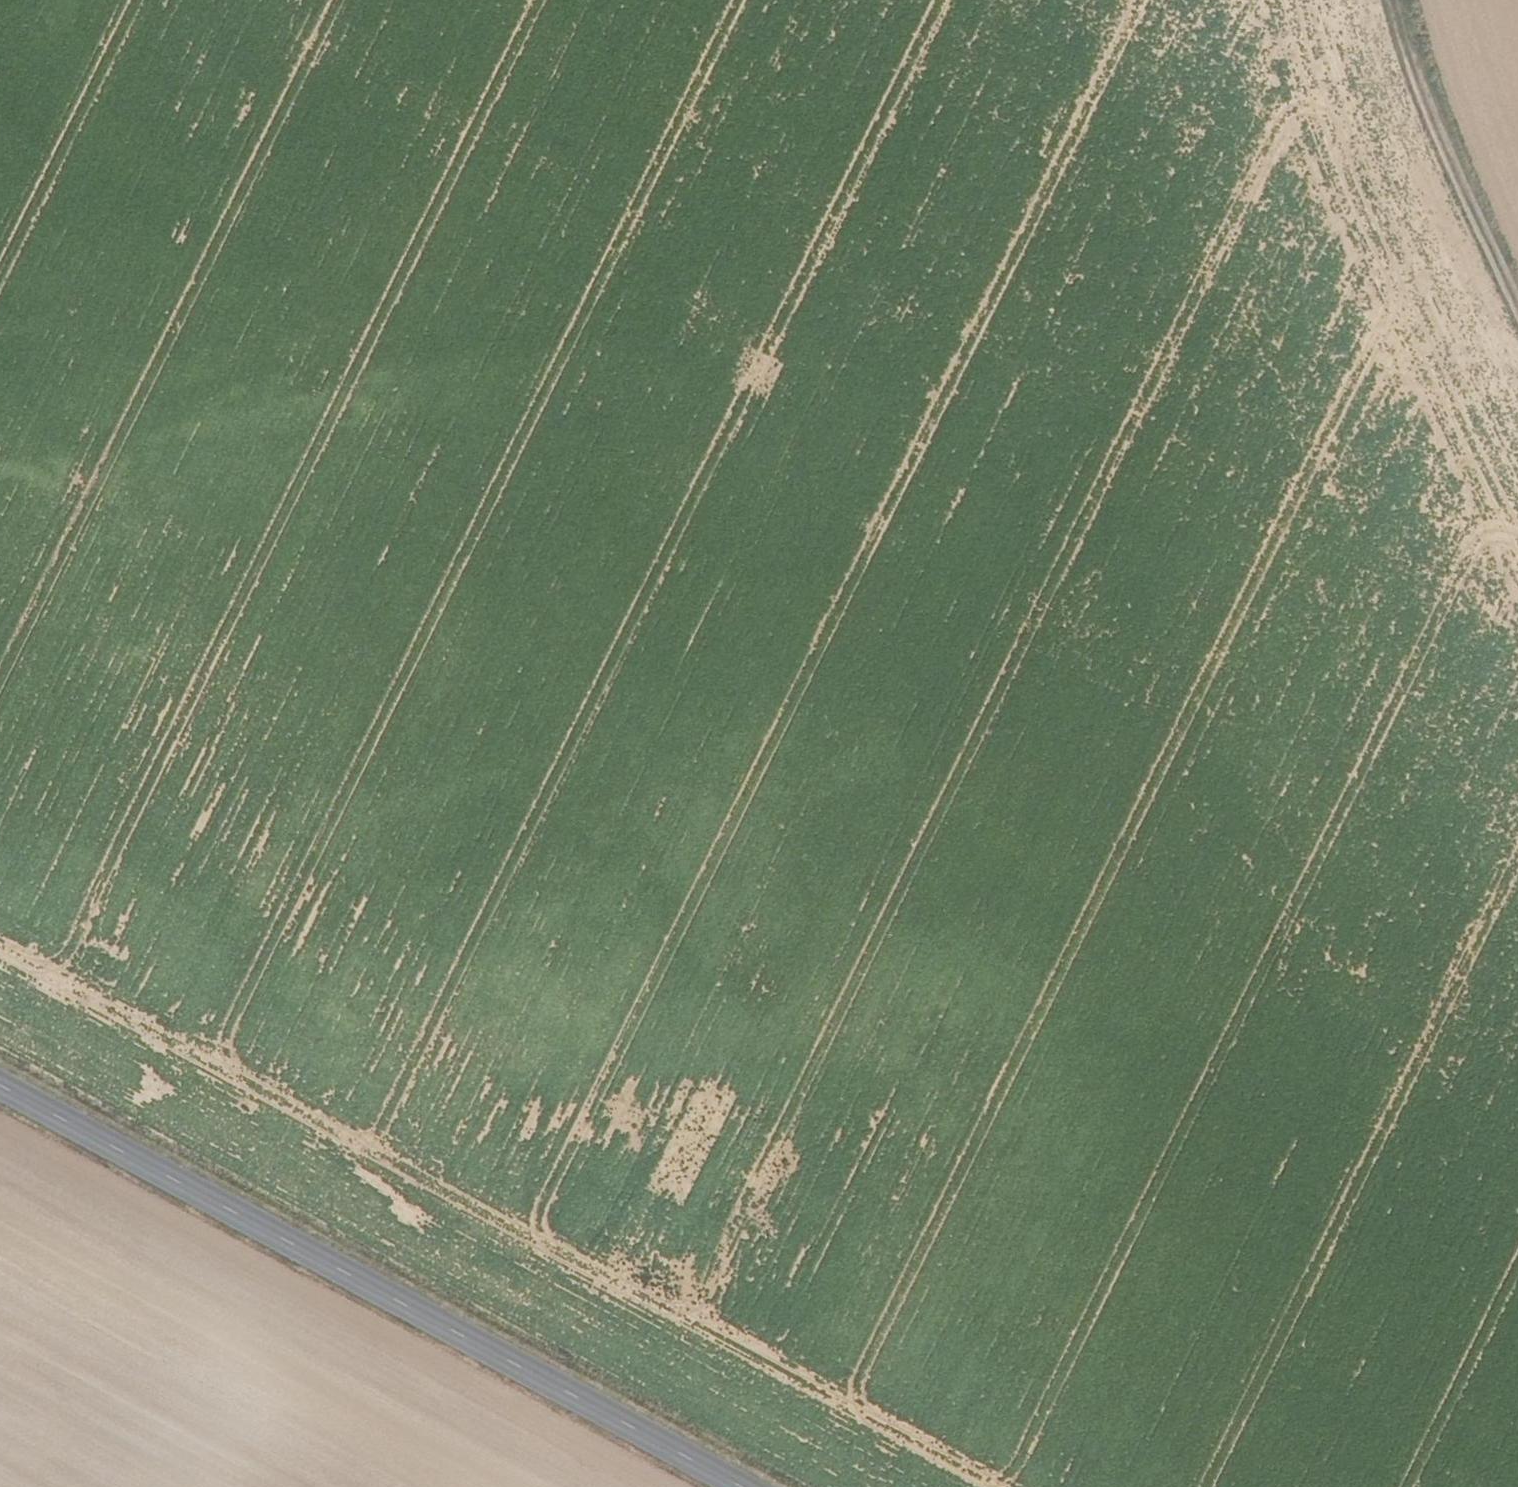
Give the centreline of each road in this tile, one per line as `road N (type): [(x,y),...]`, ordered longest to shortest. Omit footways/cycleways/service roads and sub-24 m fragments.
road 1 (secondary): [(743,1486),(0,1081)]
road 2 (track): [(1517,287),(1426,100),(1405,0)]

